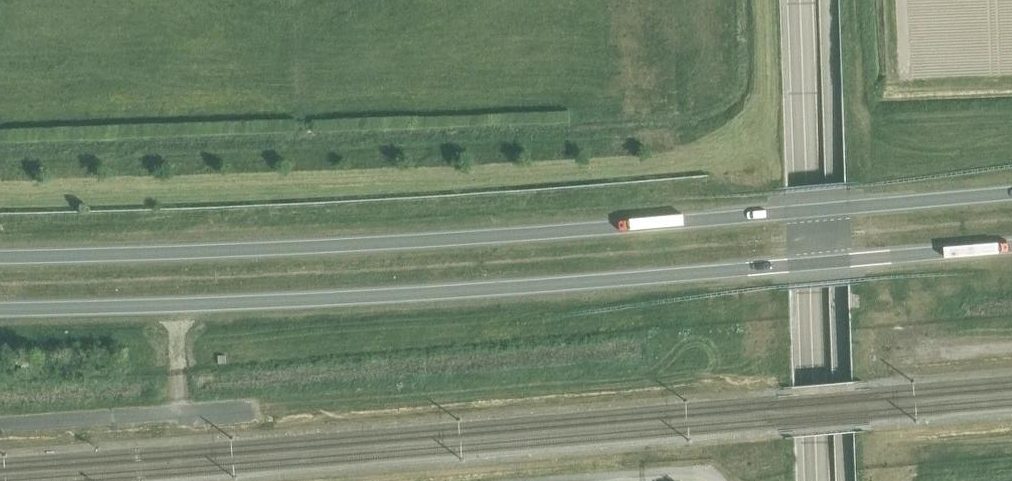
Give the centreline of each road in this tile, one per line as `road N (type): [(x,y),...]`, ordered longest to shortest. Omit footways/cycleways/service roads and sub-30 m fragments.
road 1 (trunk): [(1011,193),(325,246),(0,256)]
road 2 (trunk): [(0,309),(326,298),(1011,247)]
road 3 (secondary): [(817,480),(800,0)]

